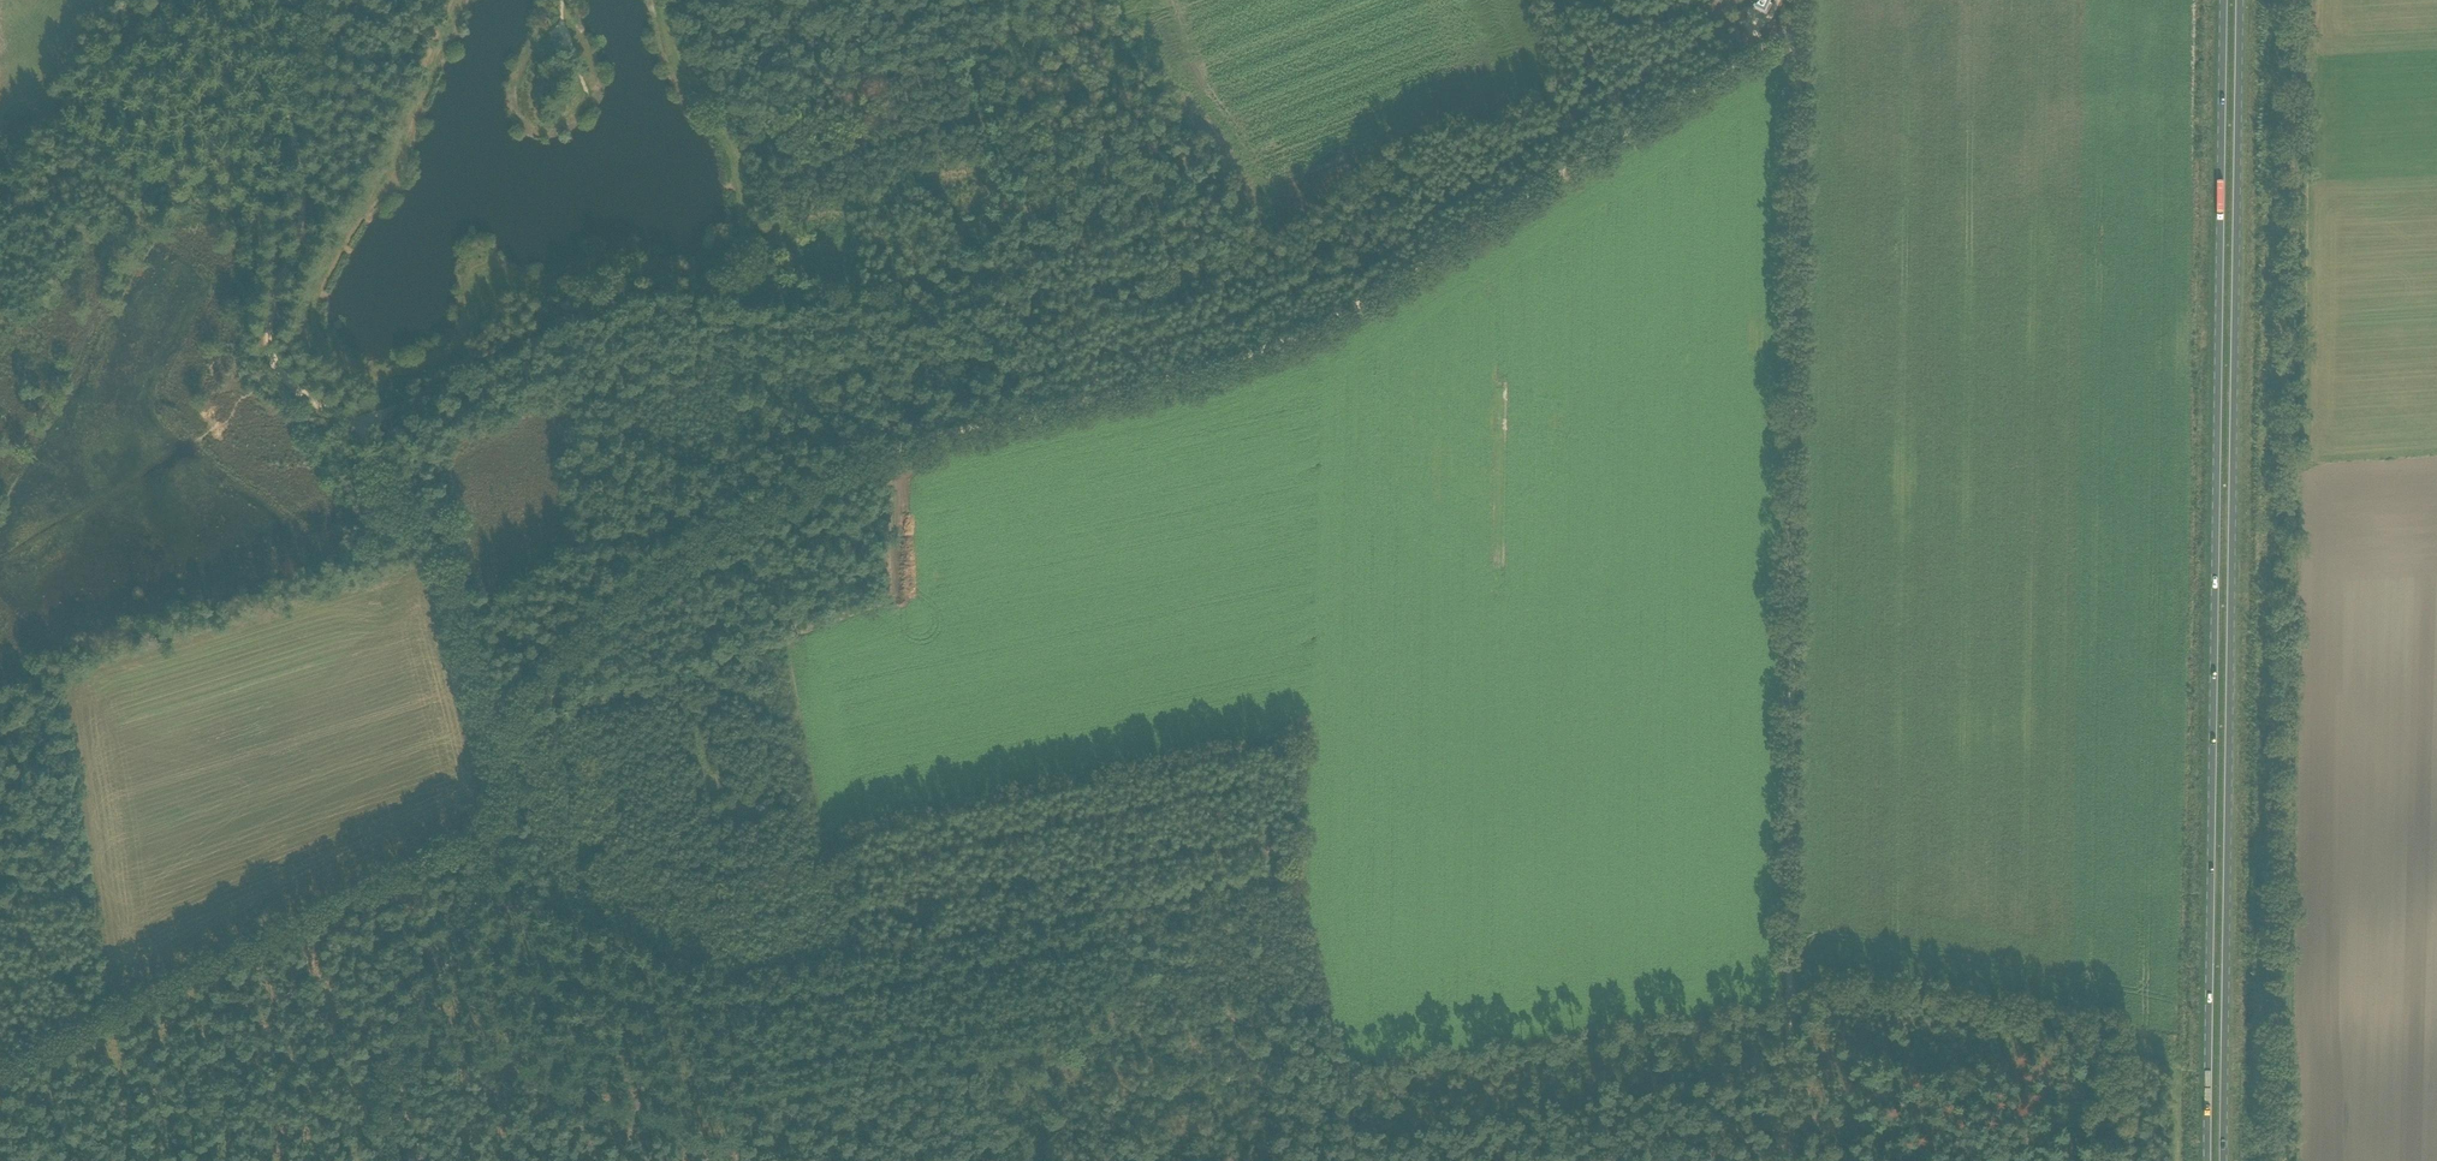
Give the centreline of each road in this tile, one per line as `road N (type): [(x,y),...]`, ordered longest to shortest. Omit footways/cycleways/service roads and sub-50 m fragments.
road 1 (track): [(2283,1160),(2300,0)]
road 2 (primary): [(2223,1160),(2239,0)]
road 3 (primary): [(2223,0),(2208,1160)]
road 4 (track): [(1800,26),(1788,1123)]
road 5 (track): [(1353,1160),(1342,1074),(1240,1024),(1129,924),(1122,907),(724,975),(539,919)]
road 6 (track): [(1800,26),(1319,328),(1209,370),(1058,406)]
road 7 (track): [(1058,406),(886,452),(744,520),(611,607),(512,697),(498,751)]
road 8 (track): [(374,420),(615,303),(650,297),(907,305),(1001,280)]
road 9 (track): [(1236,1020),(732,1115),(724,975)]
road 10 (track): [(512,818),(0,1065)]
road 11 (track): [(1001,280),(1221,200),(1214,233),(1062,340),(1046,369)]
road 12 (track): [(374,420),(328,410),(276,372),(265,341),(301,231),(301,173),(287,115),(301,36)]
road 13 (track): [(498,751),(455,579),(390,485),(374,420)]
road 14 (track): [(408,1042),(735,1158)]
road 15 (track): [(1788,1123),(1592,1160)]
road 16 (track): [(1122,907),(1299,877)]
road 17 (track): [(172,0),(50,121)]
road 18 (track): [(408,1042),(477,896)]
road 19 (track): [(848,956),(829,834)]
road 20 (track): [(397,1160),(389,1106),(408,1042)]

